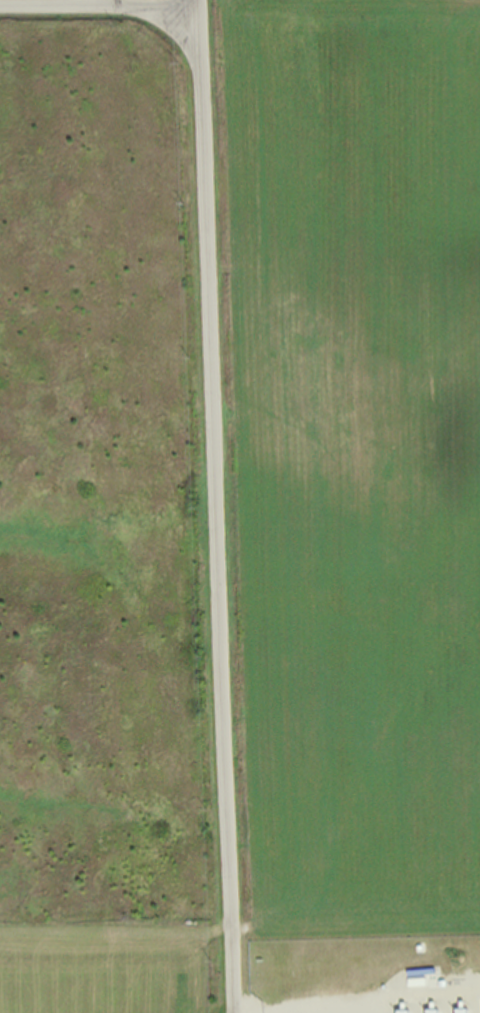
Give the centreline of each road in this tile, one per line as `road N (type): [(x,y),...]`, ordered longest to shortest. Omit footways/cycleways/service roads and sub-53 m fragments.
road 1 (residential): [(201,0),(236,1012)]
road 2 (track): [(0,931),(233,926)]
road 3 (residential): [(201,8),(0,4)]

